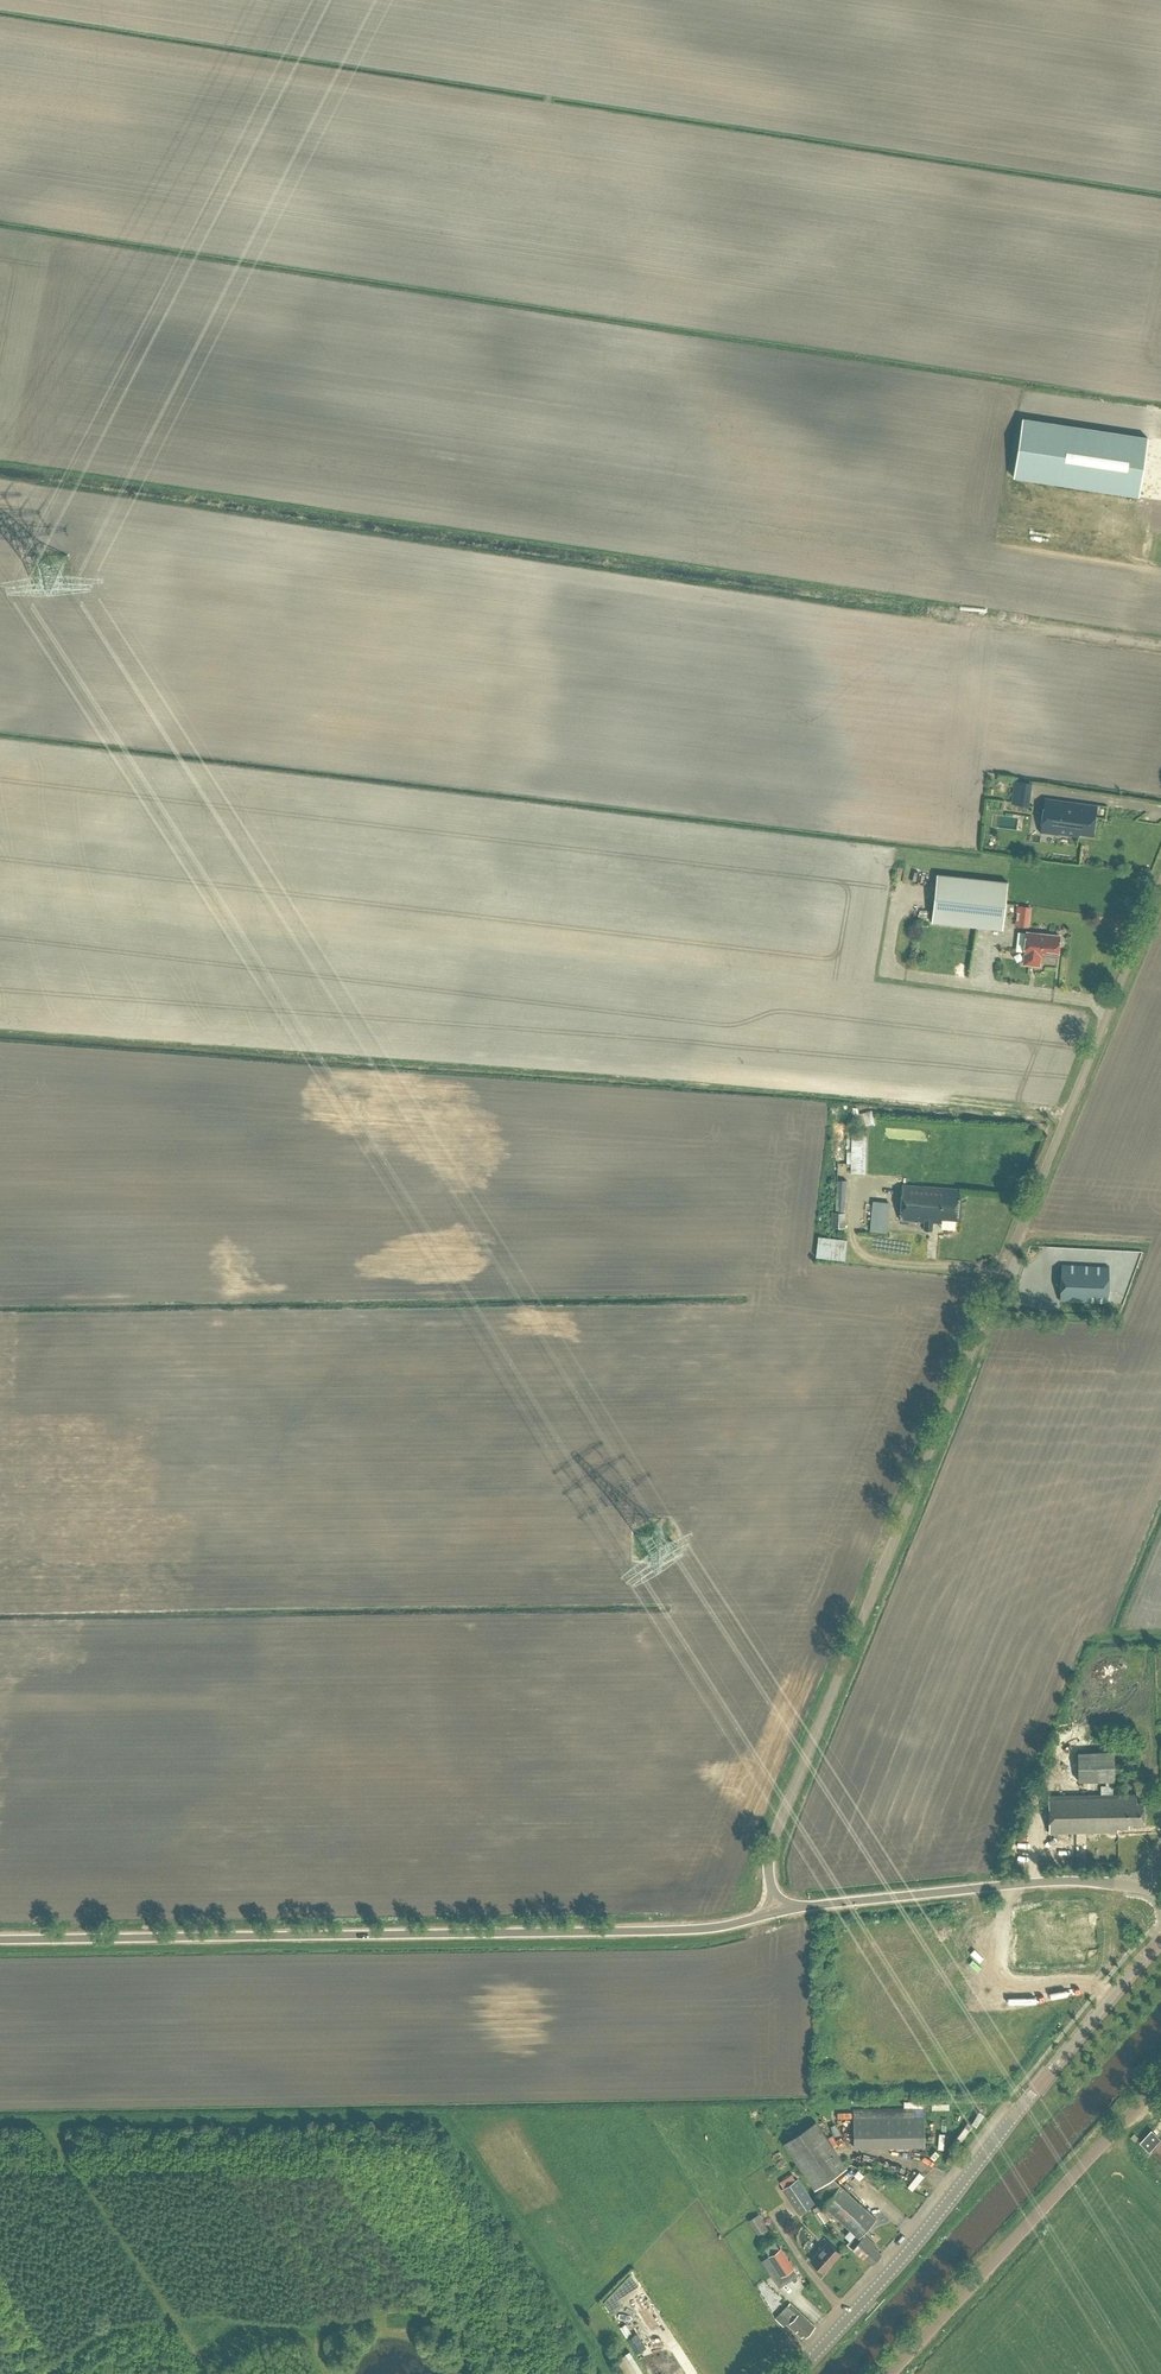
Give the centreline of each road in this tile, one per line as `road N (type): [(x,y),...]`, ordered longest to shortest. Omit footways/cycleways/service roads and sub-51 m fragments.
road 1 (unclassified): [(776,1912),(768,1847),(1160,880)]
road 2 (tertiary): [(0,1939),(699,1929),(776,1912)]
road 3 (secondary): [(799,2373),(1160,1942)]
road 4 (unclassified): [(889,2373),(1160,2079)]
road 5 (tertiary): [(776,1912),(993,1885)]
road 6 (tertiary): [(1144,1887),(993,1885)]

